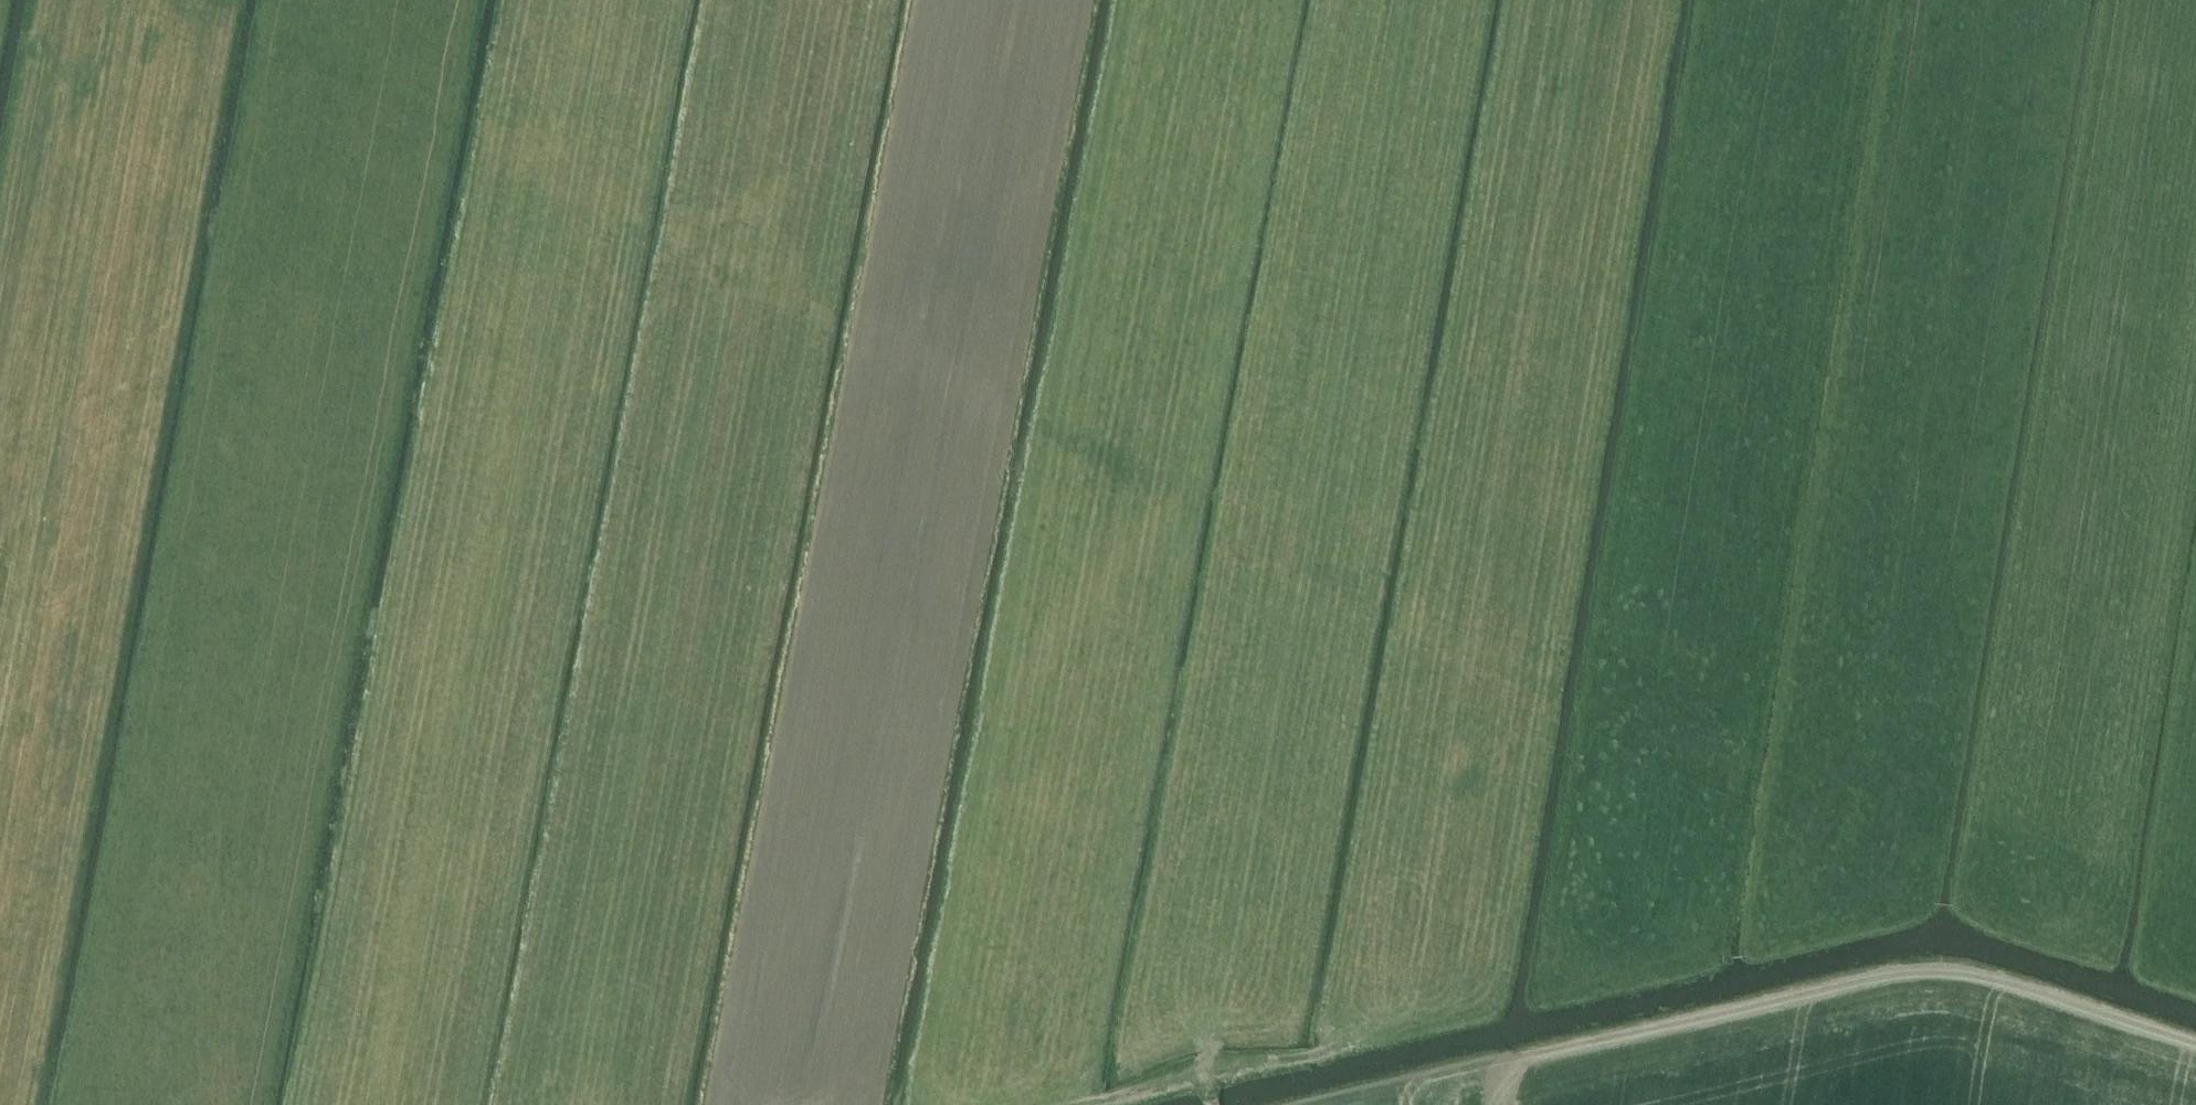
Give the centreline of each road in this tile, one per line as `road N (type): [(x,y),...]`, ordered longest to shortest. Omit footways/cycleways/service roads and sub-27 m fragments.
road 1 (track): [(1327,1052),(1204,1069),(1125,1099),(1081,1104)]
road 2 (track): [(2195,1047),(1957,968)]

